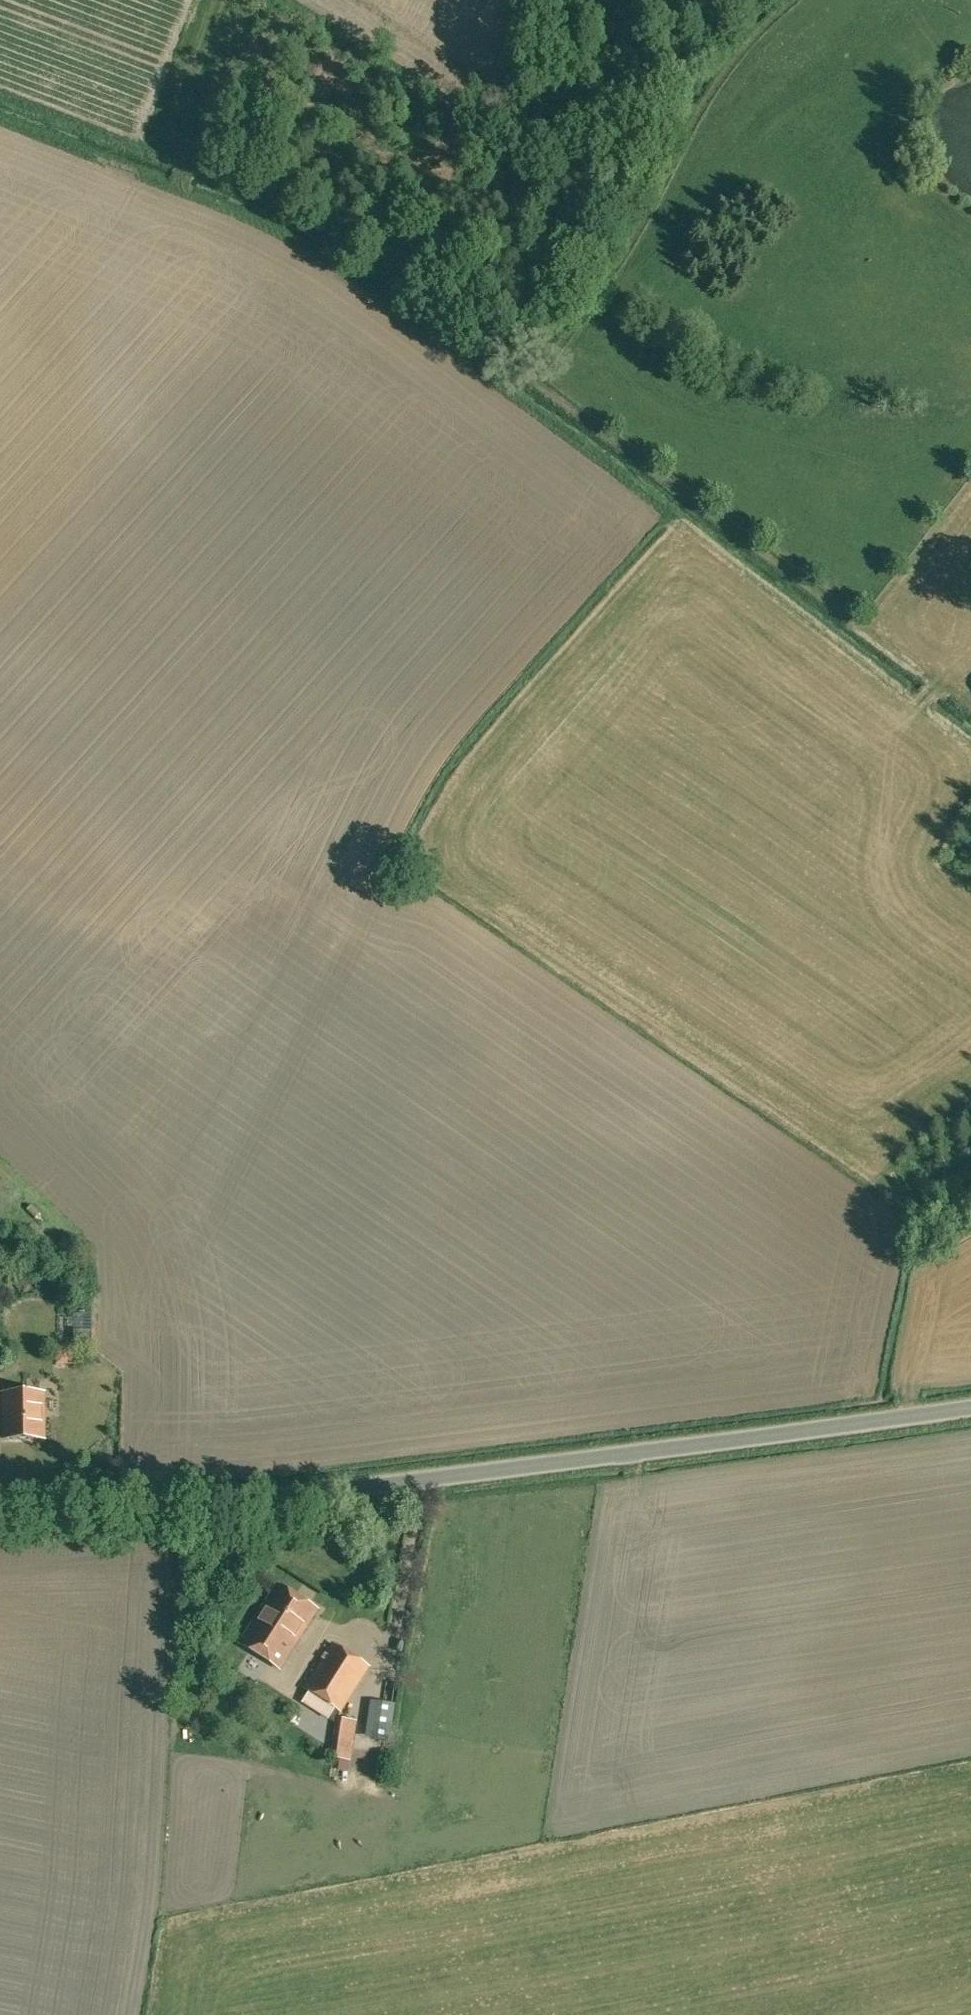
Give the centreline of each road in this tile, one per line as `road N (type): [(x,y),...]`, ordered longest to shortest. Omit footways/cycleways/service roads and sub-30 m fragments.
road 1 (unclassified): [(970,1406),(246,1500),(0,1508)]

